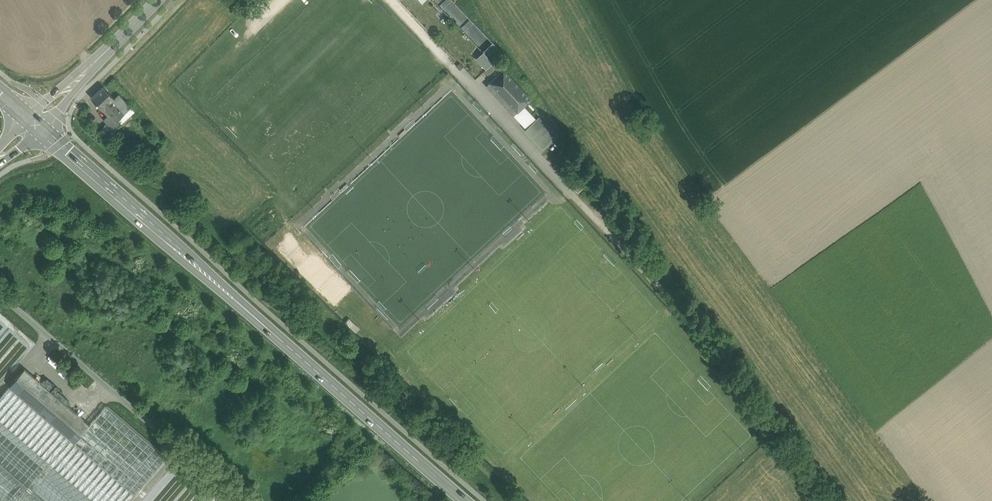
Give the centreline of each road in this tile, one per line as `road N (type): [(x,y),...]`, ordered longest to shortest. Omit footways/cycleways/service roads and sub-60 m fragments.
road 1 (secondary): [(466,500),(35,125)]
road 2 (unclassified): [(0,294),(240,500)]
road 3 (tertiary): [(158,0),(35,125)]

